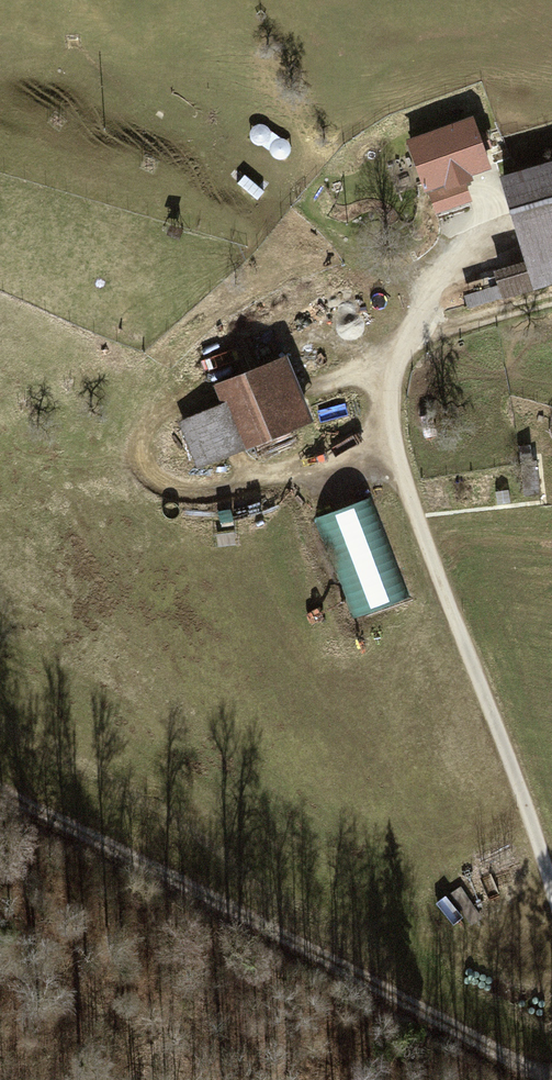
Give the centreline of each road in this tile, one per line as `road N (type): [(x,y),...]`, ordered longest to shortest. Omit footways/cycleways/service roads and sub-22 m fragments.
road 1 (track): [(0,787),(551,1071)]
road 2 (track): [(551,880),(397,441)]
road 3 (track): [(222,393),(152,432),(143,460),(165,484),(197,494),(251,486),(397,441)]
road 4 (track): [(551,303),(421,334),(392,375)]

